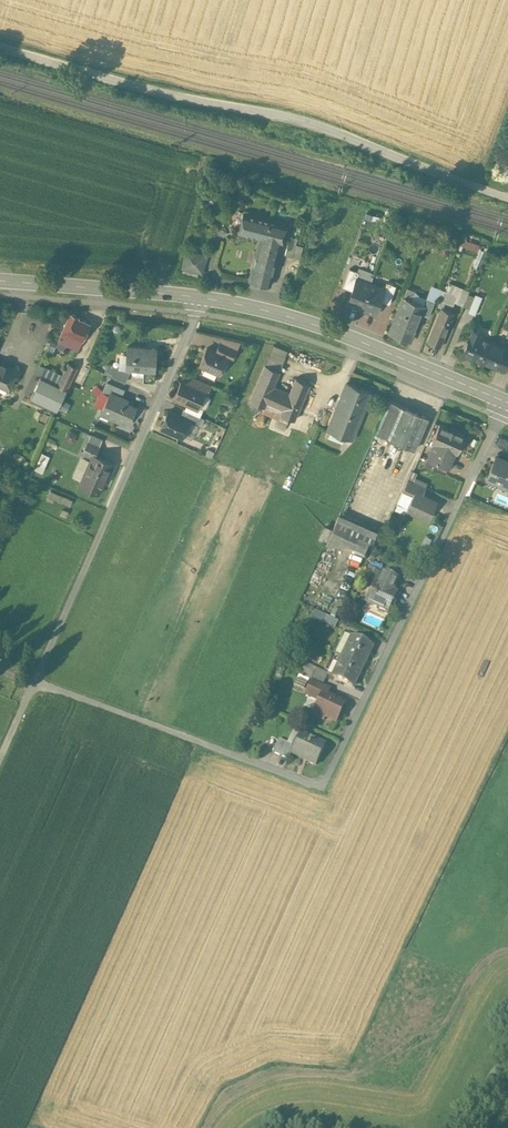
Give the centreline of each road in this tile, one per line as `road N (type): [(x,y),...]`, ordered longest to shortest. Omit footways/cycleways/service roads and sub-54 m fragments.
road 1 (residential): [(39,680),(323,787),(507,402)]
road 2 (unclassified): [(507,196),(333,127),(186,97),(0,43)]
road 3 (residential): [(39,680),(204,297)]
road 4 (secondary): [(507,402),(328,328),(204,297)]
road 5 (secondary): [(204,297),(0,280)]

